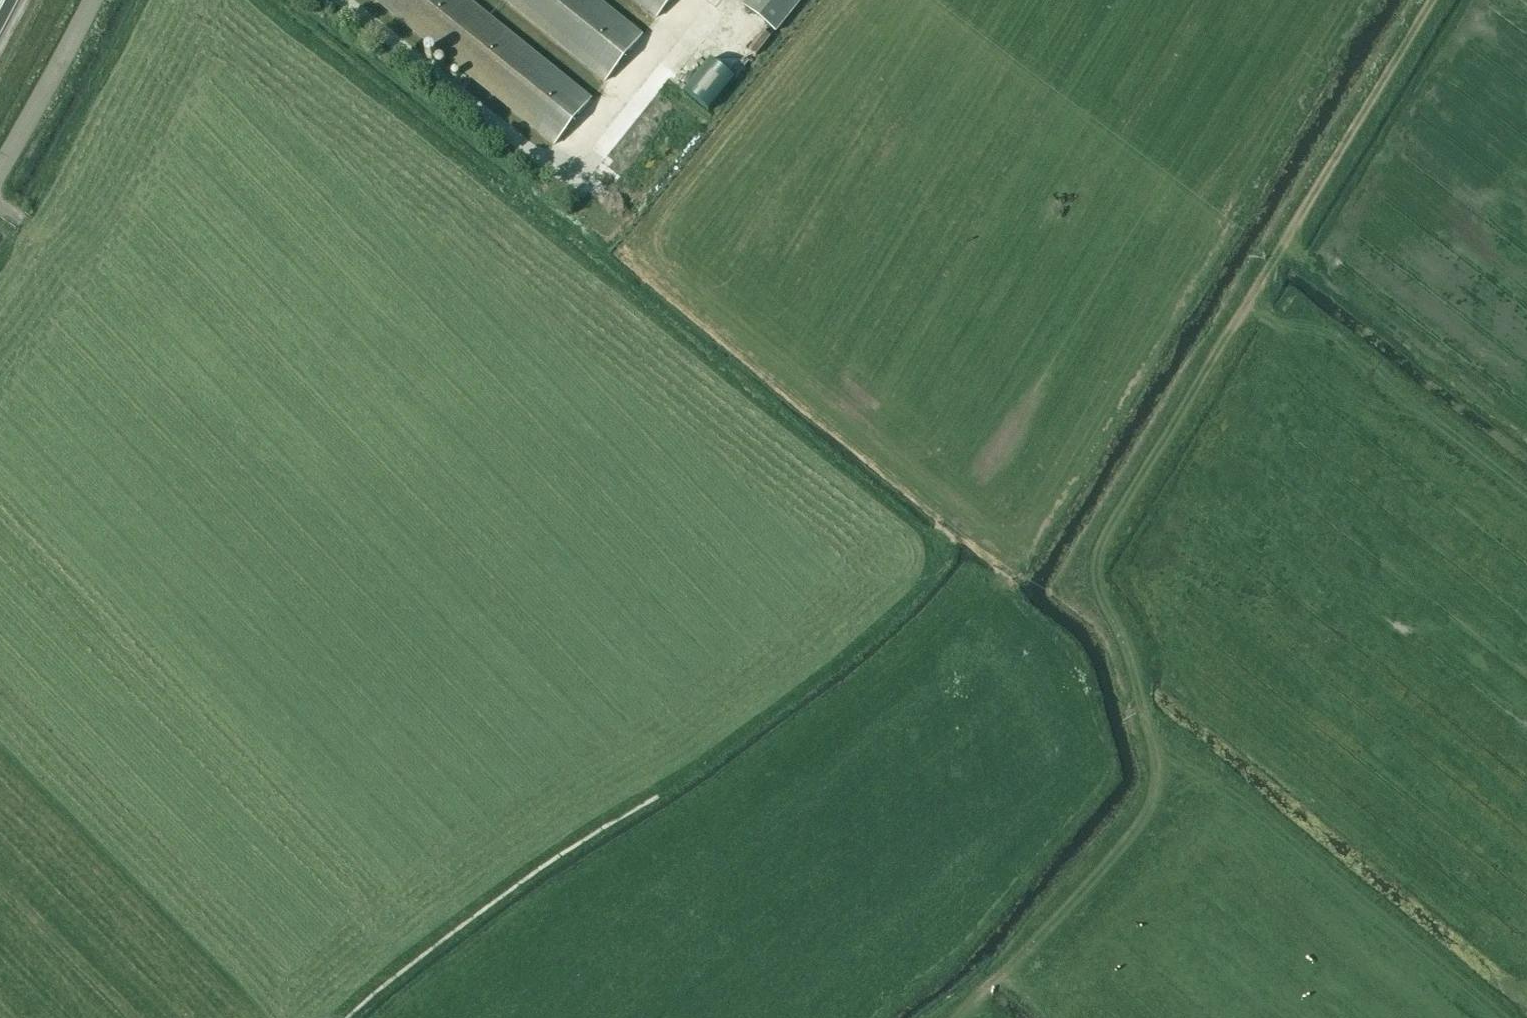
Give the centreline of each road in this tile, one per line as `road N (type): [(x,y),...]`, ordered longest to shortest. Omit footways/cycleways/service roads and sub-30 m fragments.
road 1 (track): [(1433,0),(1095,542),(1084,576),(1121,643),(1144,719),(1147,788),(1102,862),(957,1017)]
road 2 (unclassified): [(0,179),(101,0)]

